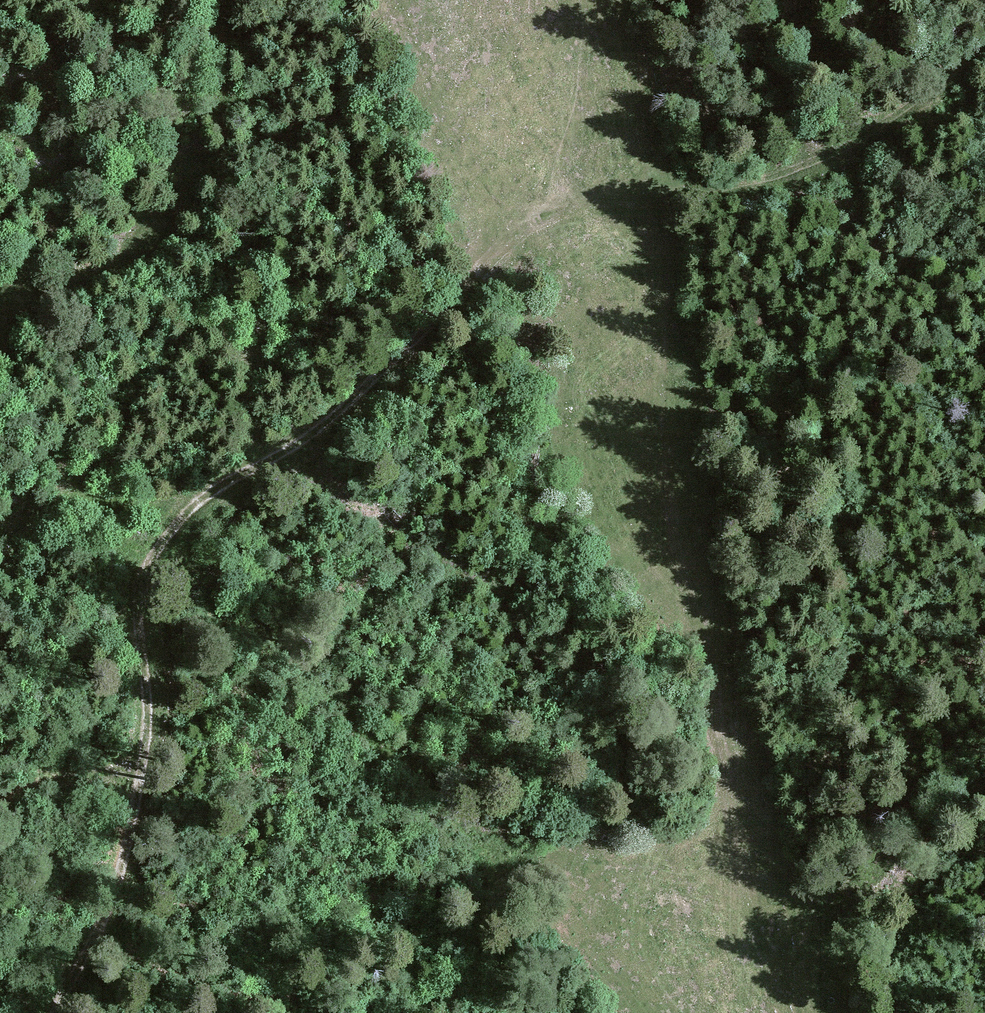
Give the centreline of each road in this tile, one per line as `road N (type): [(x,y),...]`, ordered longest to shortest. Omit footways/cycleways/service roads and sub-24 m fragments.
road 1 (track): [(54,1012),(130,819),(144,709),(139,619),(151,560),(188,510),(332,420),(490,262)]
road 2 (track): [(660,192),(662,458),(735,865),(794,989),(814,1012)]
road 3 (track): [(984,50),(931,94),(815,166),(741,186),(675,191)]
road 4 (track): [(142,588),(38,427),(0,349)]
road 5 (track): [(490,262),(560,212),(605,196),(675,191)]
road 6 (track): [(758,1012),(735,865)]
road 7 (track): [(138,766),(86,774),(0,808)]

